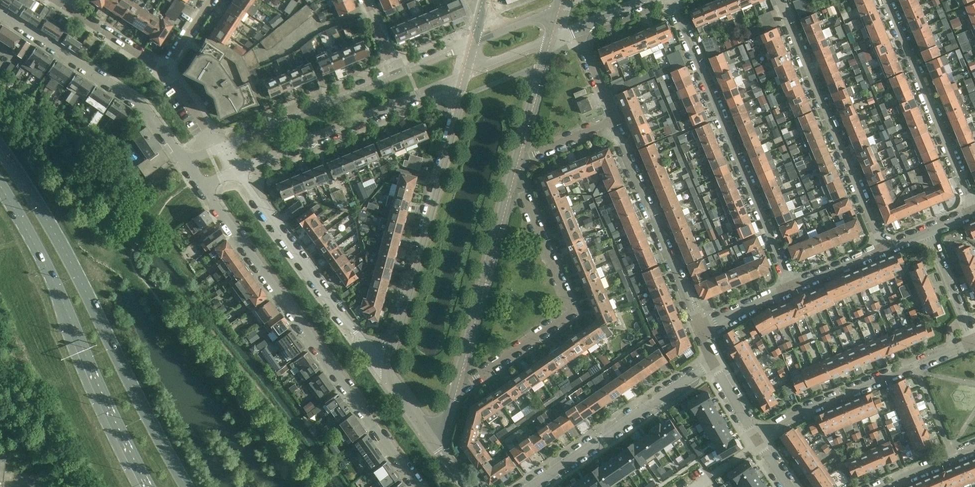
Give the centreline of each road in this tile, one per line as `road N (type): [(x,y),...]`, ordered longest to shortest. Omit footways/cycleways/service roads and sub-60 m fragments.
road 1 (secondary): [(186,486),(69,259),(0,150)]
road 2 (residential): [(418,486),(203,185)]
road 3 (secondary): [(0,185),(150,486)]
road 4 (residential): [(792,287),(670,0)]
road 5 (tertiary): [(467,74),(385,374)]
road 6 (residential): [(454,388),(574,312),(514,163)]
road 7 (residential): [(884,249),(779,0)]
road 8 (residential): [(385,374),(236,169)]
road 9 (residential): [(236,169),(467,74)]
road 10 (residential): [(184,160),(142,108),(0,13)]
road 11 (residential): [(974,341),(760,434)]
road 12 (tertiary): [(454,388),(514,163)]
road 13 (residential): [(886,0),(974,210)]
road 14 (residential): [(614,121),(701,330)]
road 15 (residential): [(529,486),(715,359)]
road 16 (residential): [(398,75),(219,147)]
road 17 (tertiary): [(514,163),(545,41)]
road 18 (residential): [(974,341),(928,230)]

